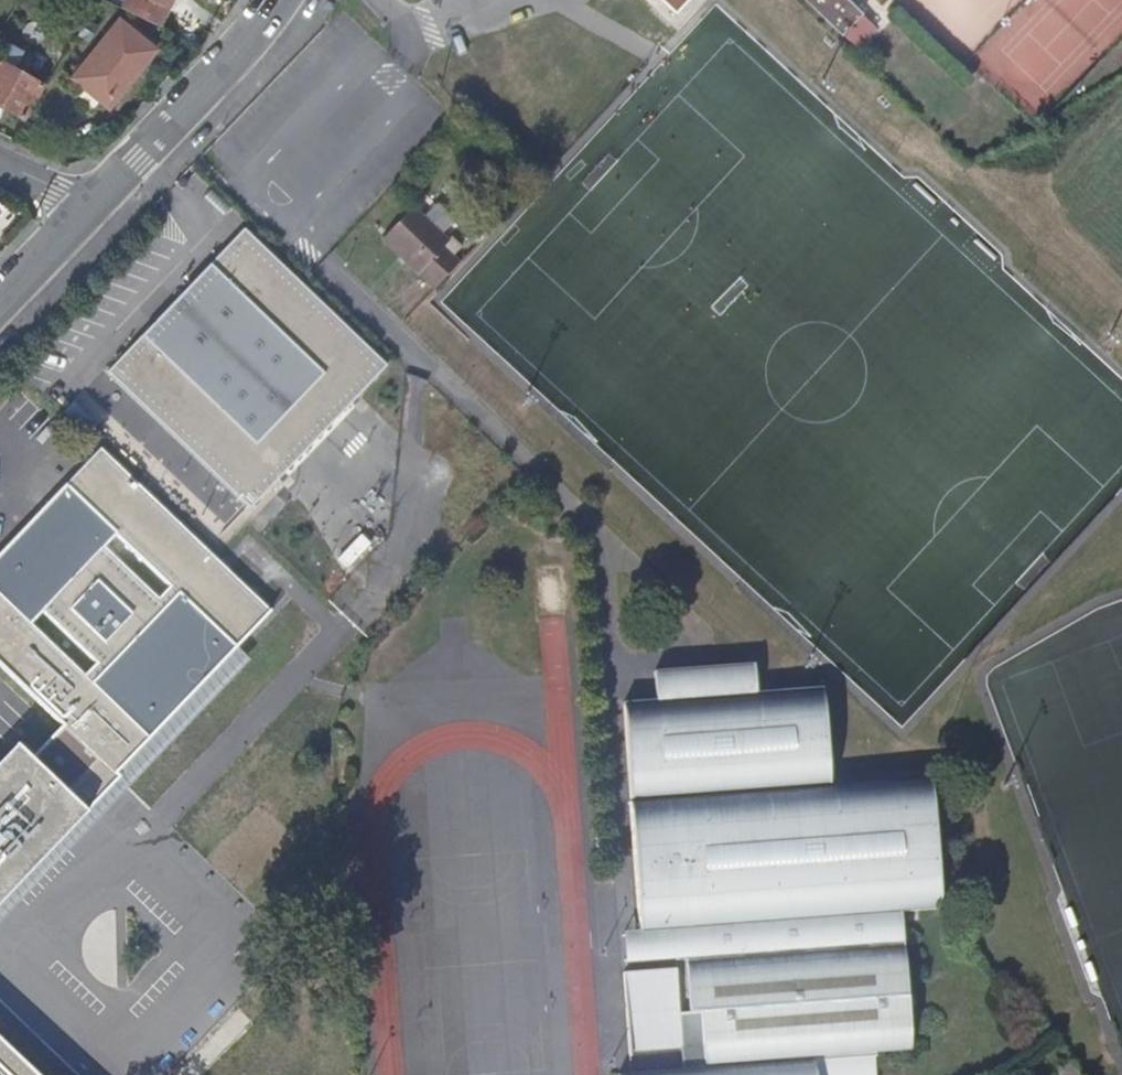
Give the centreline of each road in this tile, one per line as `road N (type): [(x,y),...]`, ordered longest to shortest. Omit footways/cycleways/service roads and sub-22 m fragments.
road 1 (residential): [(82,211),(276,0)]

